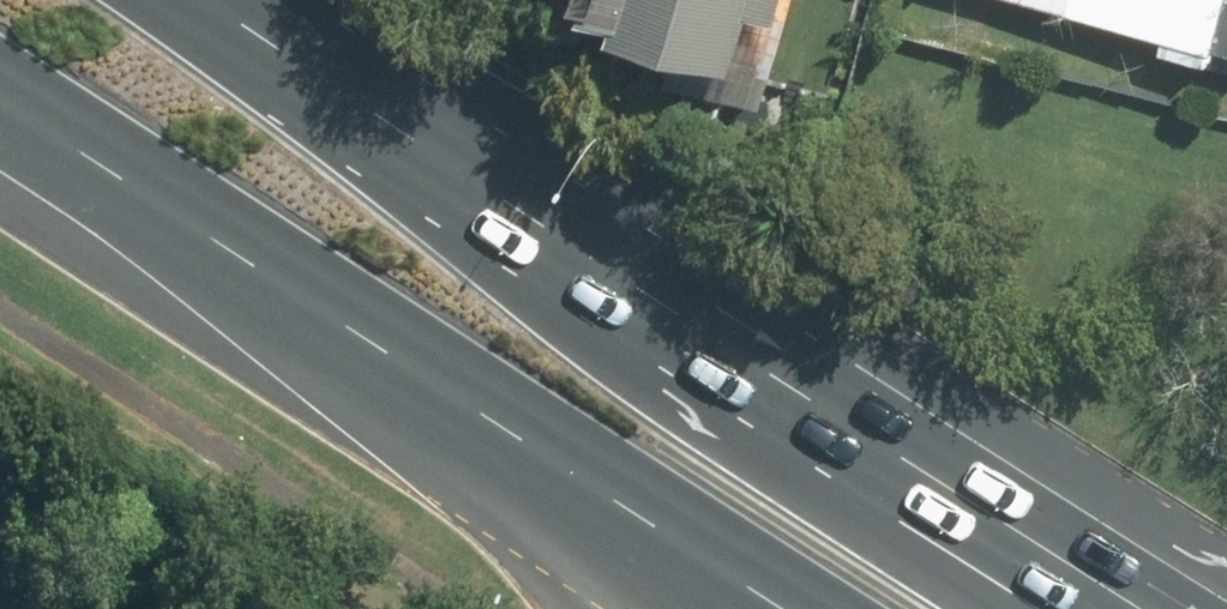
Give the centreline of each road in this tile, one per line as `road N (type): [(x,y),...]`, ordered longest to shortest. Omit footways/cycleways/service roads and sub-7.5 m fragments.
road 1 (primary): [(203,0),(1146,608)]
road 2 (primary): [(785,608),(0,96)]

